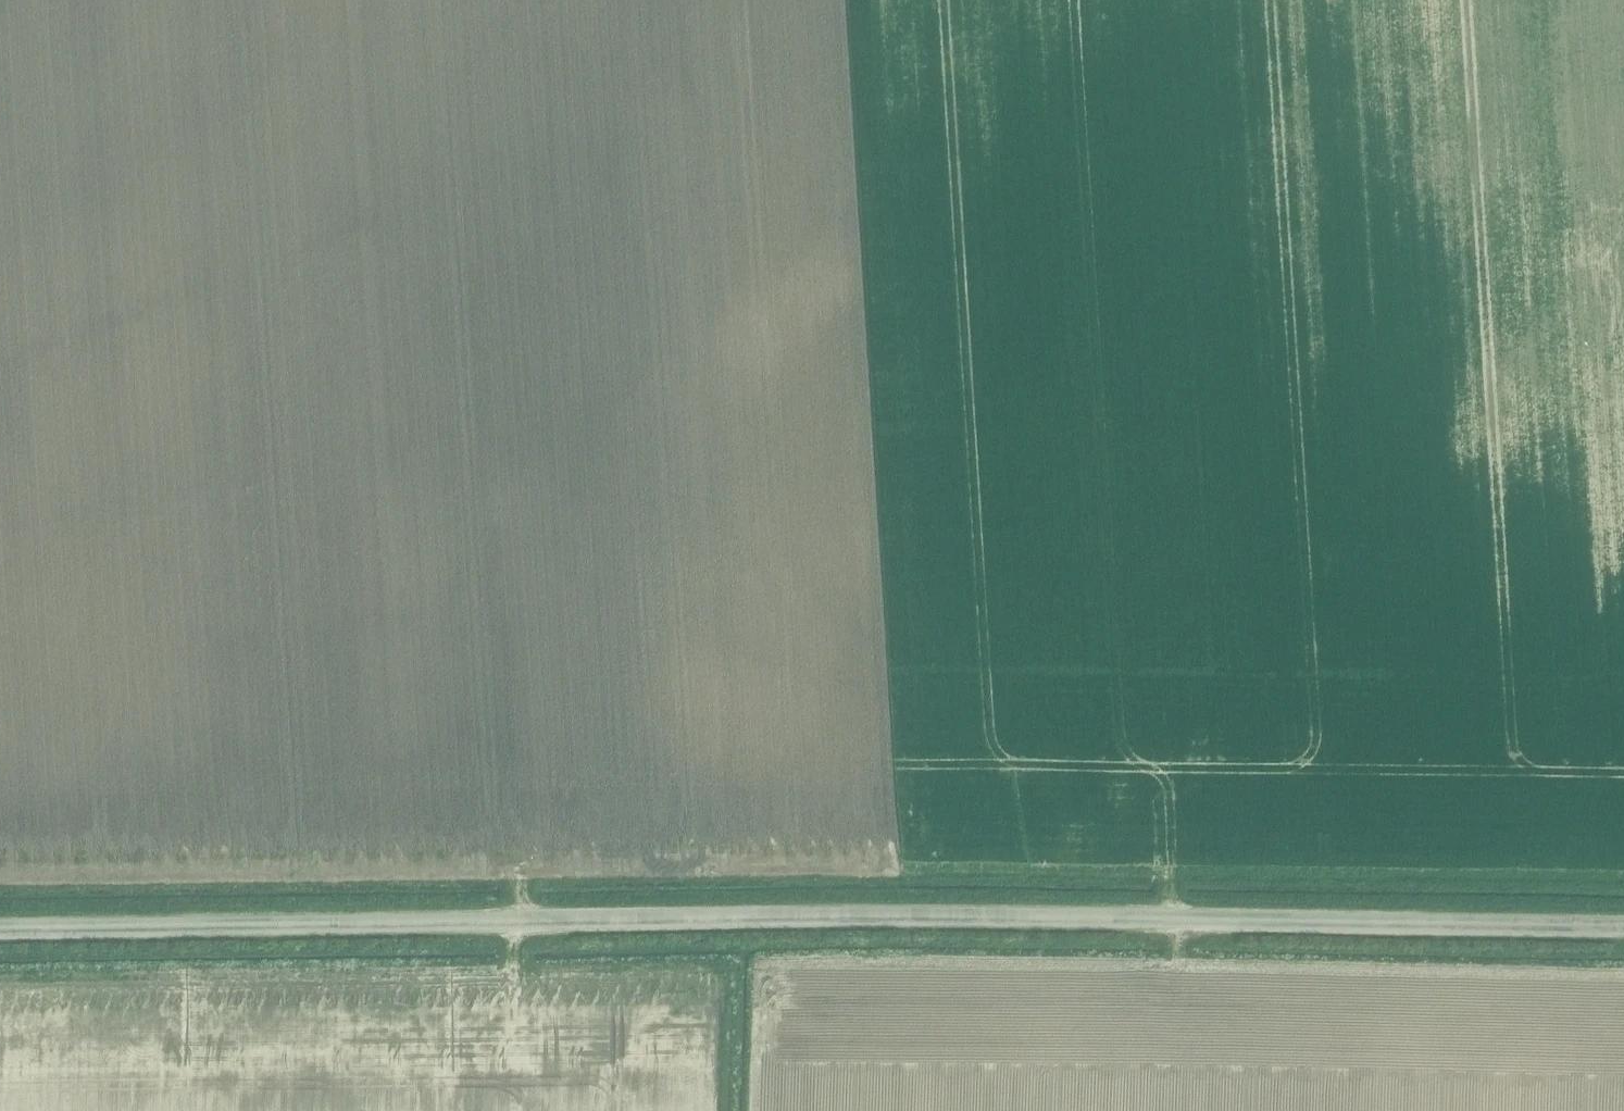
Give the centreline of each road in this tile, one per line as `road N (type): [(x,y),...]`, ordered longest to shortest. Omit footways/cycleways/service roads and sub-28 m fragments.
road 1 (tertiary): [(0,916),(716,900),(1623,913)]

